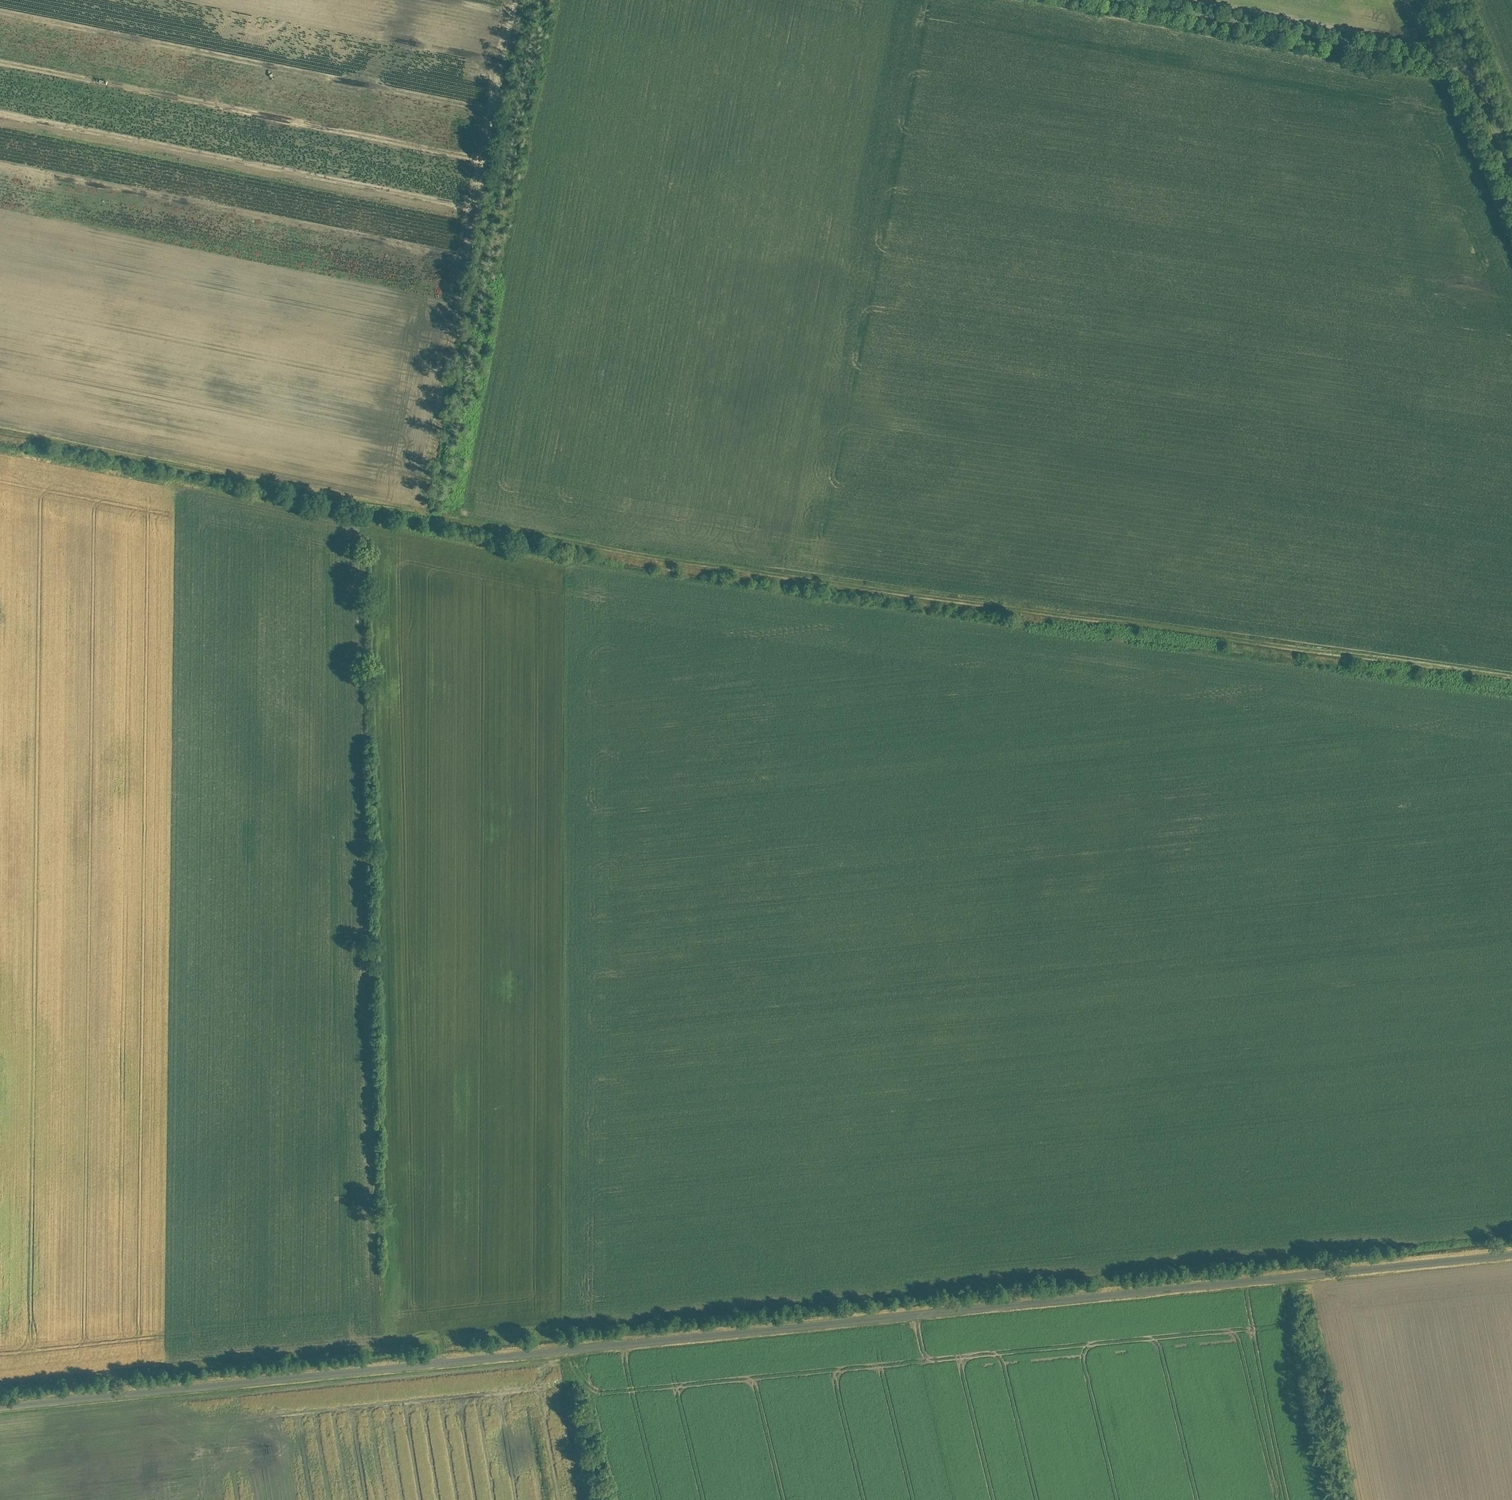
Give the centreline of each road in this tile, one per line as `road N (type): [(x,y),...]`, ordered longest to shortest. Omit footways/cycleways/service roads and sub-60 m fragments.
road 1 (unclassified): [(1511,188),(1462,73),(1092,0)]

